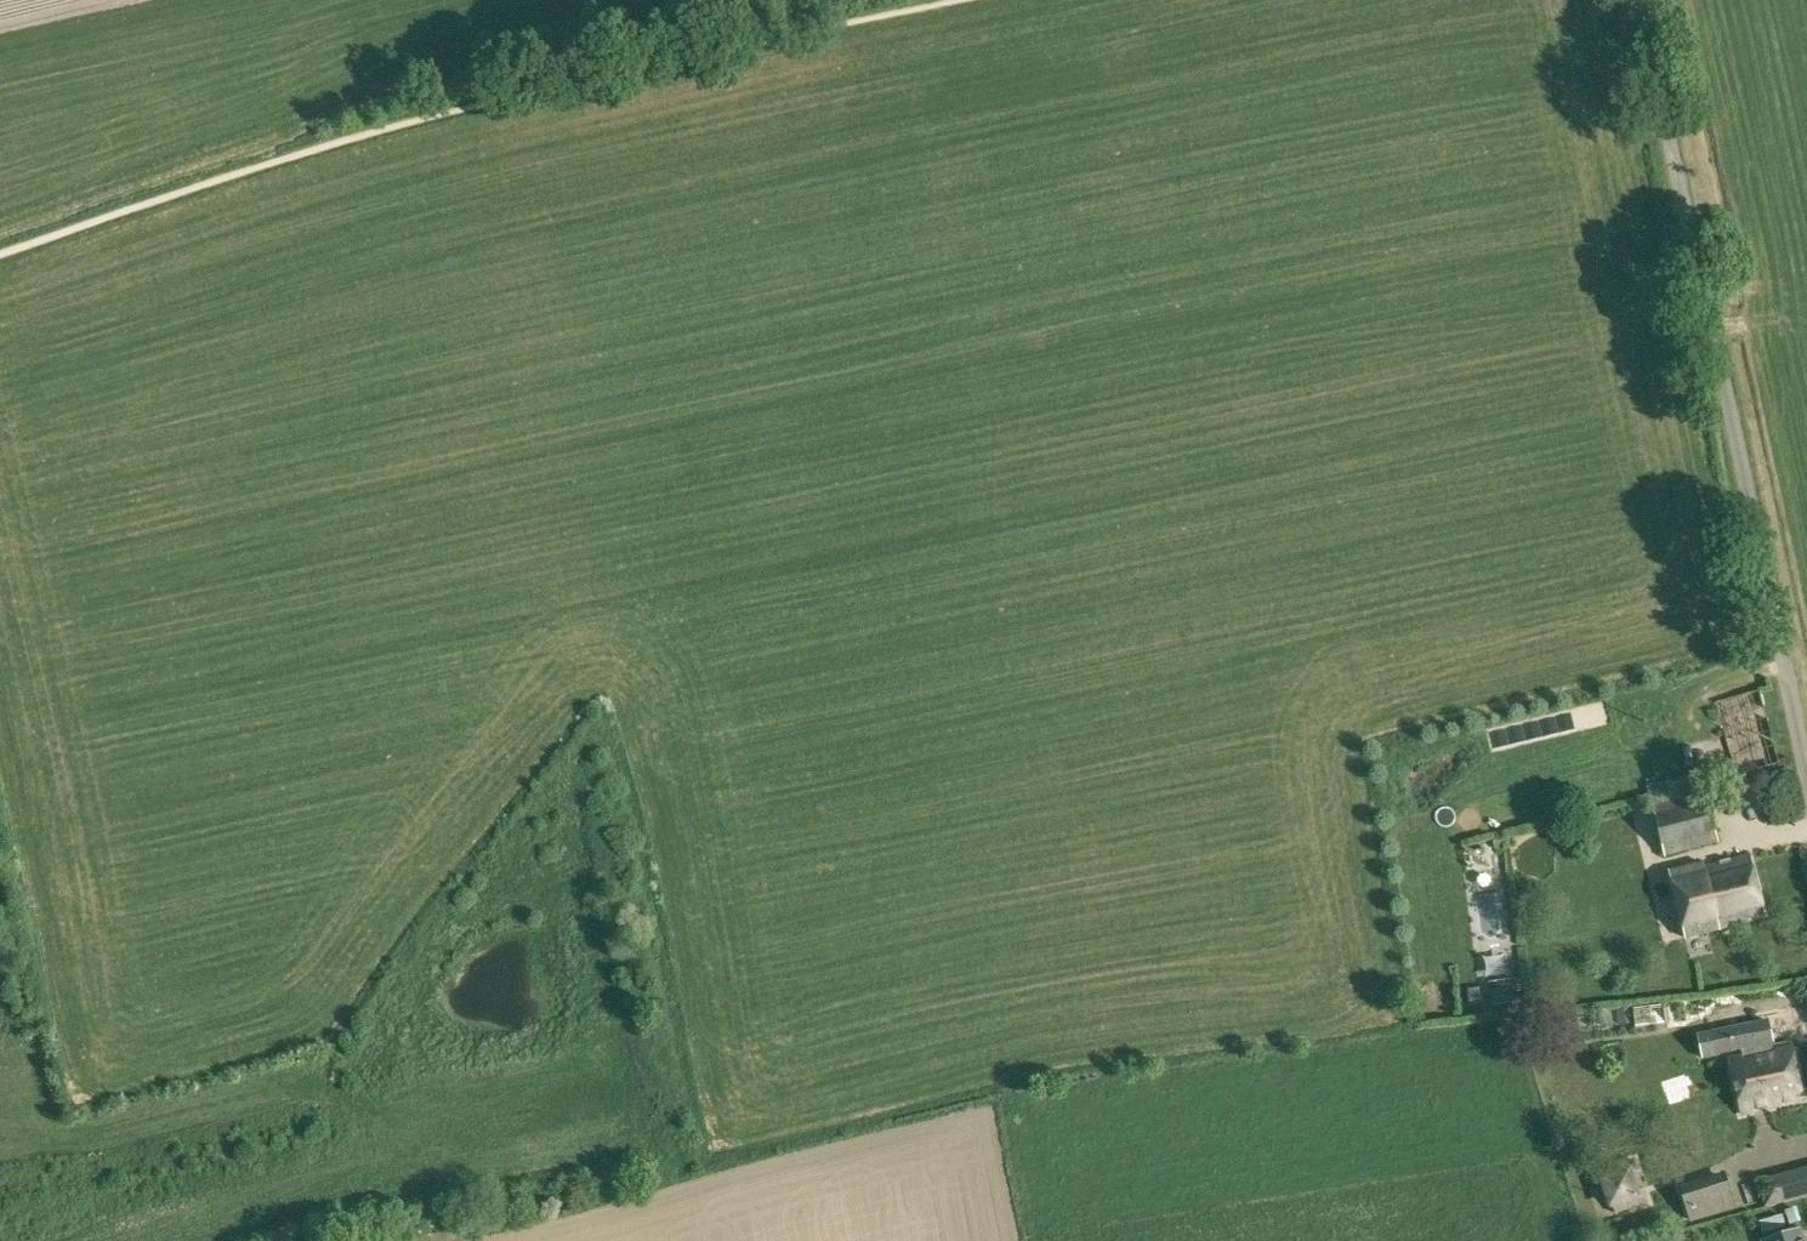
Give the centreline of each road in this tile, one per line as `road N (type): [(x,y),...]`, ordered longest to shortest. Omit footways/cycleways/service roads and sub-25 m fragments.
road 1 (unclassified): [(1806,787),(1636,0)]

